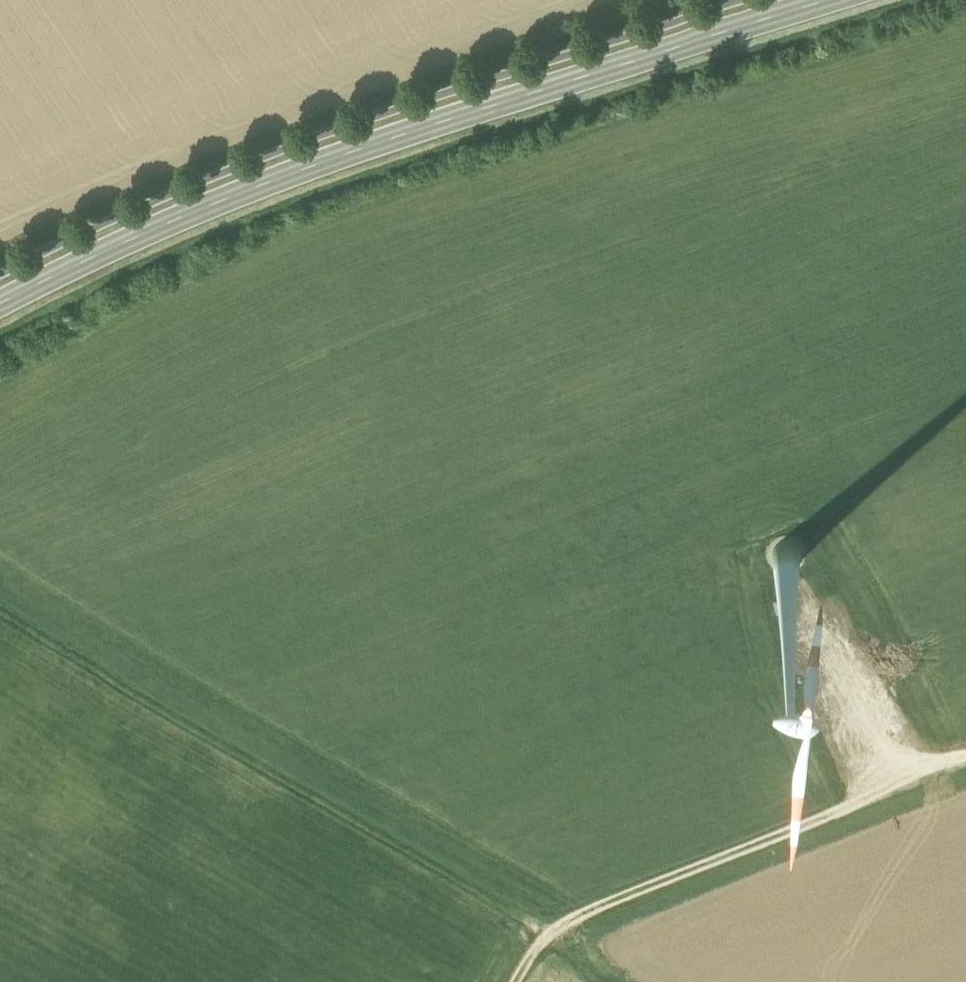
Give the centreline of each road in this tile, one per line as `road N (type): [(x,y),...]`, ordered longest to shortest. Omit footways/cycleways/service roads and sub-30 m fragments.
road 1 (secondary): [(0,309),(286,182),(840,0)]
road 2 (track): [(0,618),(545,938),(518,981)]
road 3 (track): [(545,938),(618,894),(889,786)]
road 4 (track): [(965,759),(889,786),(792,579)]

